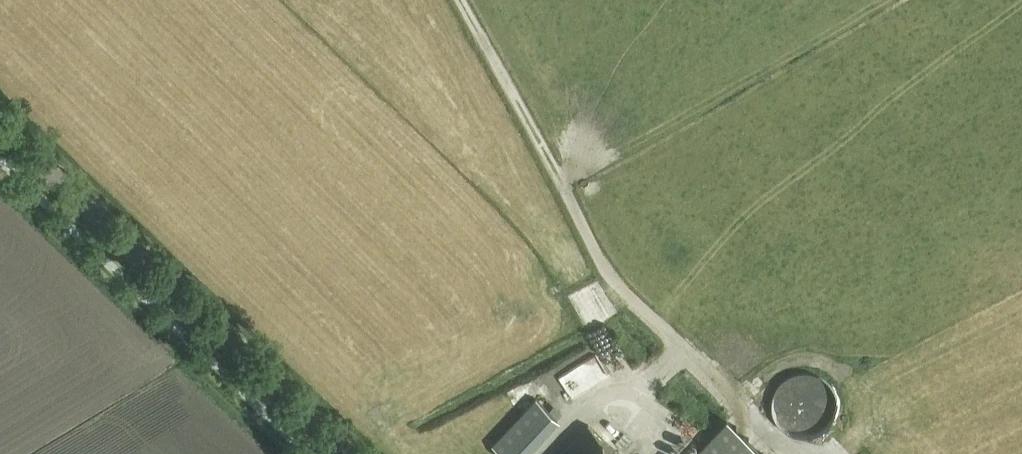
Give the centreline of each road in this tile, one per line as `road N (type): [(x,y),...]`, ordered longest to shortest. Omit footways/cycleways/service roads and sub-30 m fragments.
road 1 (tertiary): [(0,127),(346,453)]

